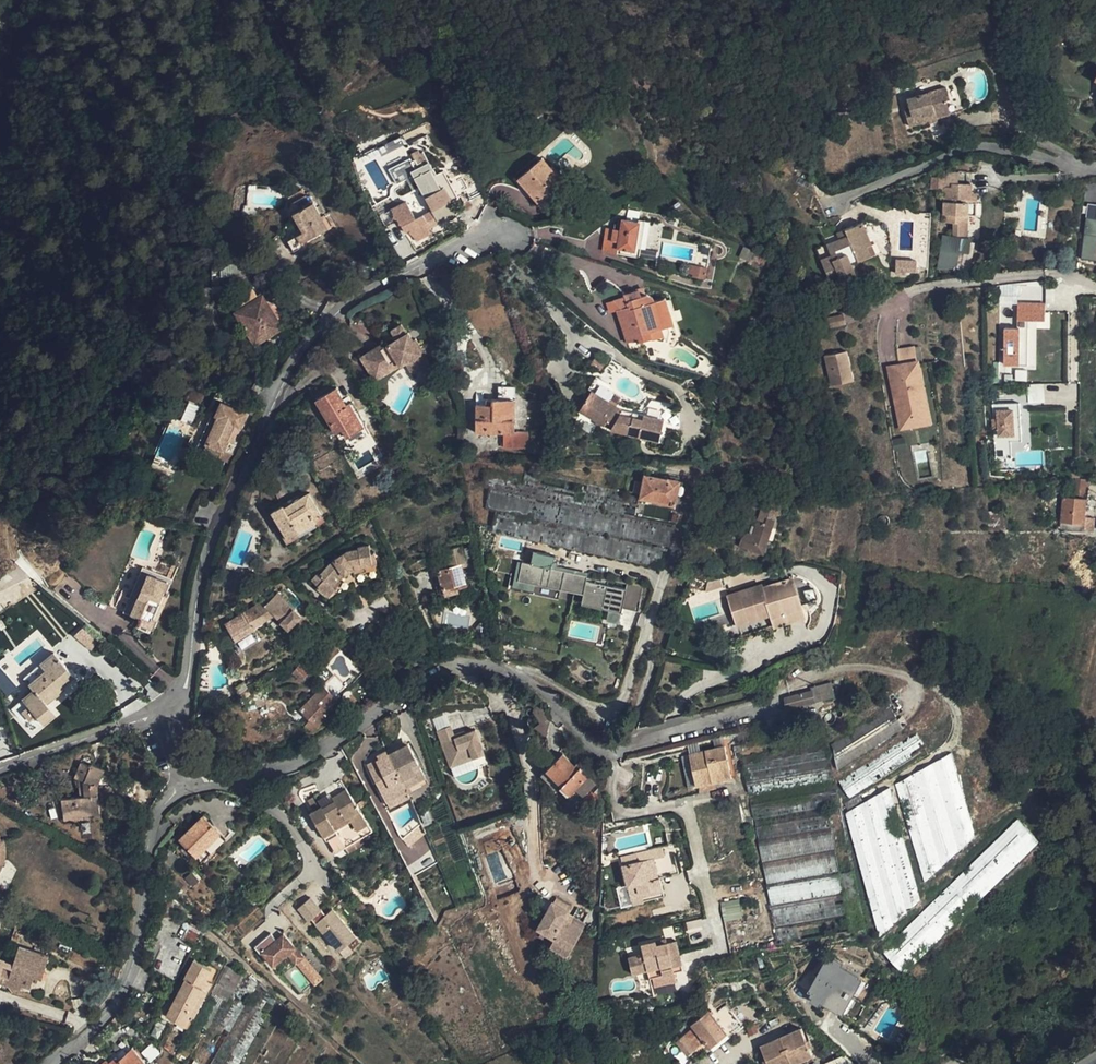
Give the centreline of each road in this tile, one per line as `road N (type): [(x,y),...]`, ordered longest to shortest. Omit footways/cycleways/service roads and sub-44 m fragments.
road 1 (residential): [(176,787),(280,766),(458,665),(501,667),(551,696),(604,751),(770,706)]
road 2 (residential): [(163,708),(184,686),(210,536),(282,387),(334,308),(499,234)]
road 3 (residential): [(49,1063),(129,979),(147,853),(158,811),(176,787)]
road 4 (unclassified): [(825,207),(961,148),(986,145),(1095,166)]
road 5 (residential): [(0,766),(163,708)]

